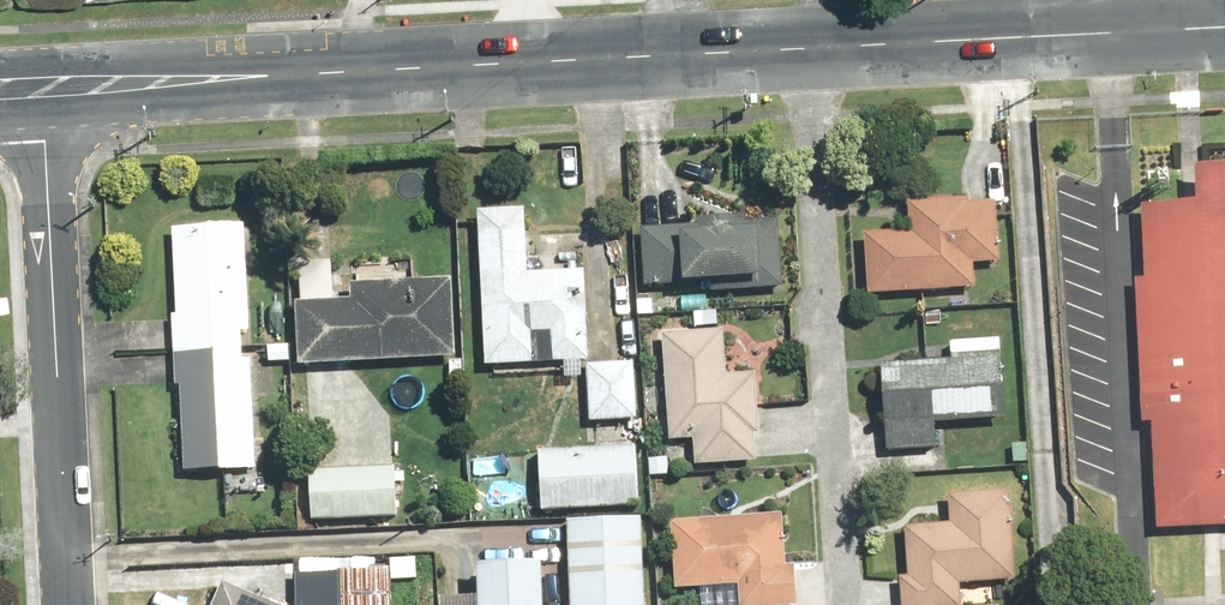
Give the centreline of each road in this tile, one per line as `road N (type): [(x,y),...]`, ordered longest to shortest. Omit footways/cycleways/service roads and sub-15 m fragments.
road 1 (secondary): [(1147,29),(524,57)]
road 2 (residential): [(41,88),(68,604)]
road 3 (secondary): [(524,57),(41,88)]

